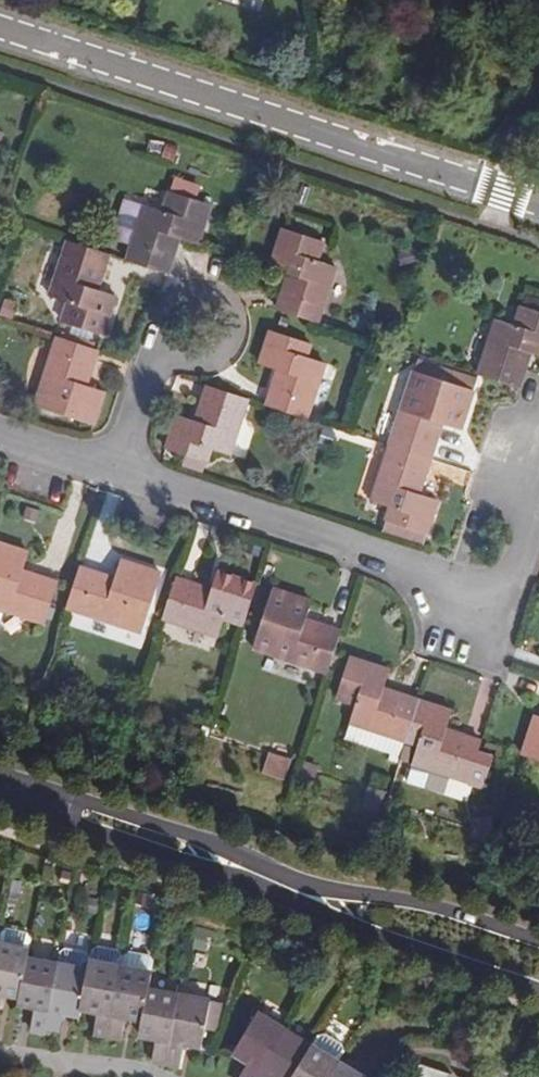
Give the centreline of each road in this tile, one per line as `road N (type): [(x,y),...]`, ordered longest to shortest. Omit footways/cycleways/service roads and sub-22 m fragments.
road 1 (residential): [(0,805),(538,988)]
road 2 (residential): [(0,29),(538,203)]
road 3 (residential): [(538,940),(437,906),(335,892),(0,773)]
road 4 (residential): [(110,471),(476,593)]
road 5 (residential): [(162,357),(183,368),(207,364),(224,347),(227,324),(216,303),(193,292),(159,308)]
road 6 (residential): [(476,593),(501,601),(538,473)]
road 7 (residential): [(110,471),(147,368),(162,357)]

